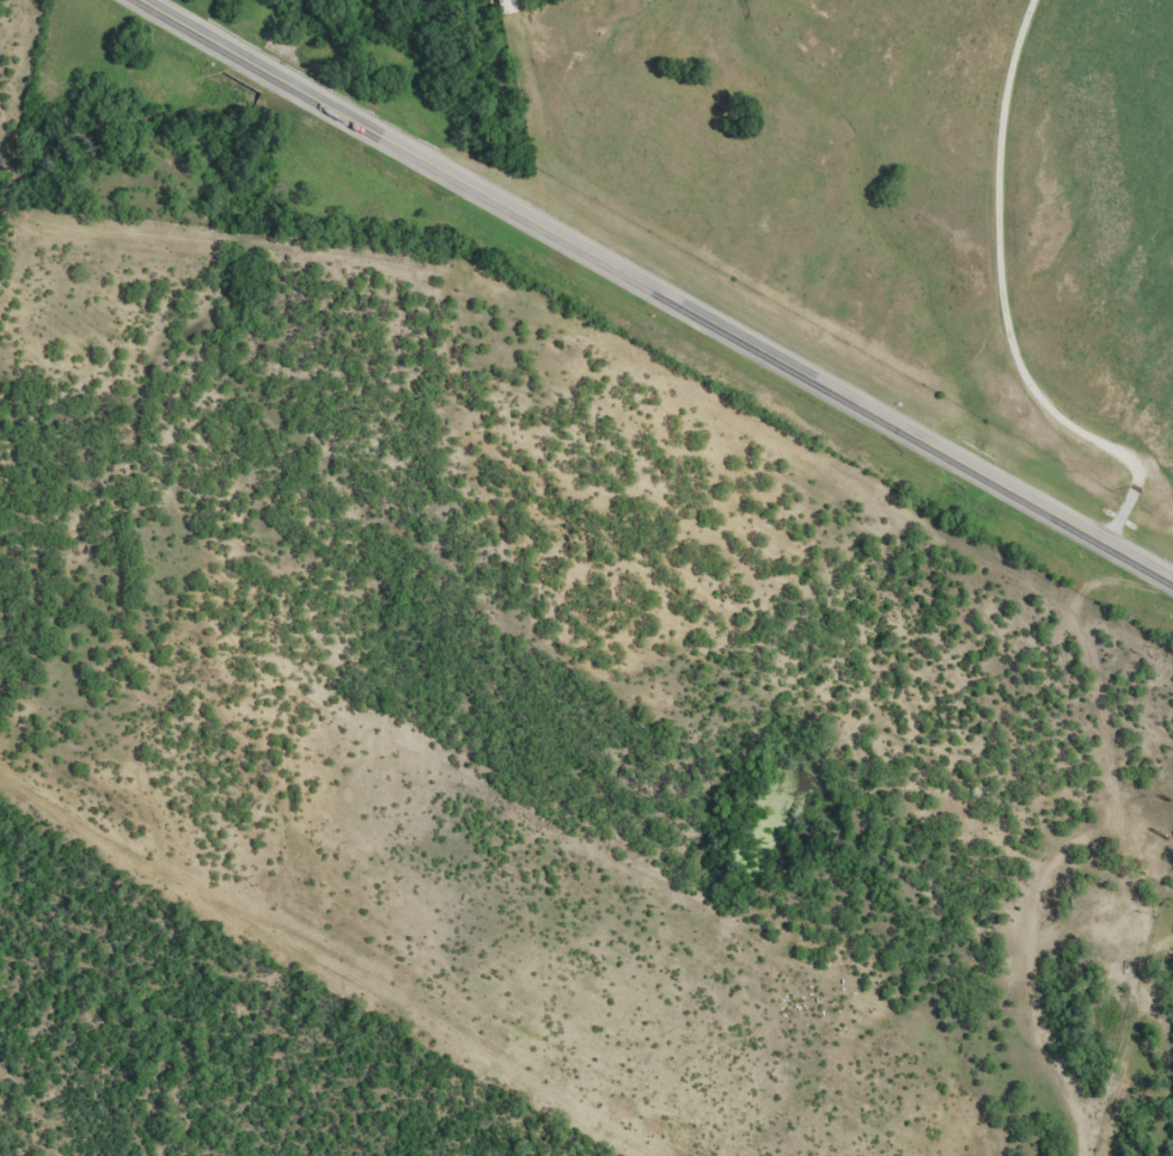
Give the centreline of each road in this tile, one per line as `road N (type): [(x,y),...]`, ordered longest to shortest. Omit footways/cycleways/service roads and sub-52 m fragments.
road 1 (primary): [(1172,575),(146,0)]

